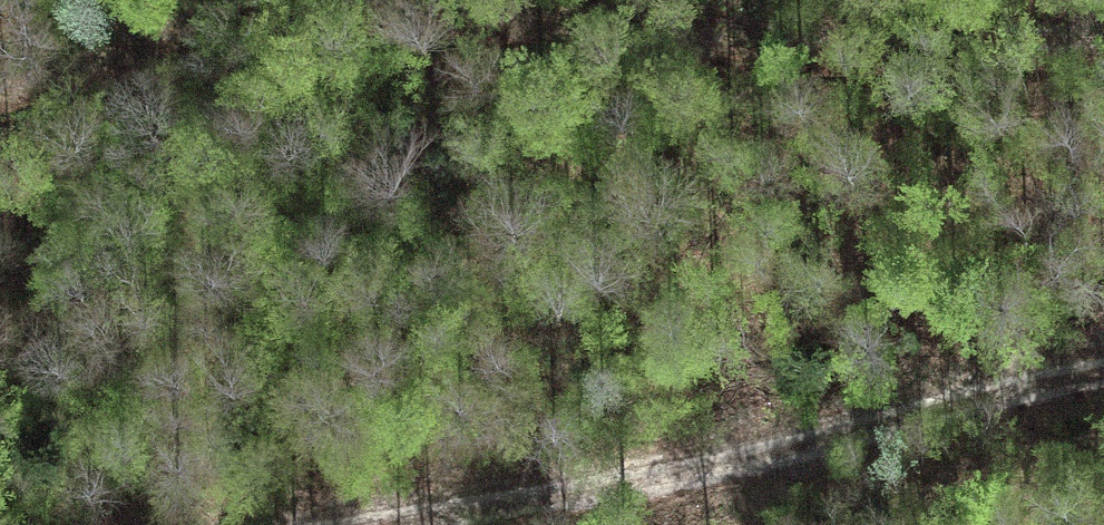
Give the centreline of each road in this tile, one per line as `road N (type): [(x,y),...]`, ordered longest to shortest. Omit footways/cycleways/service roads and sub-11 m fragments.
road 1 (track): [(0,95),(245,28),(982,62),(1103,59)]
road 2 (track): [(309,524),(1103,387)]

